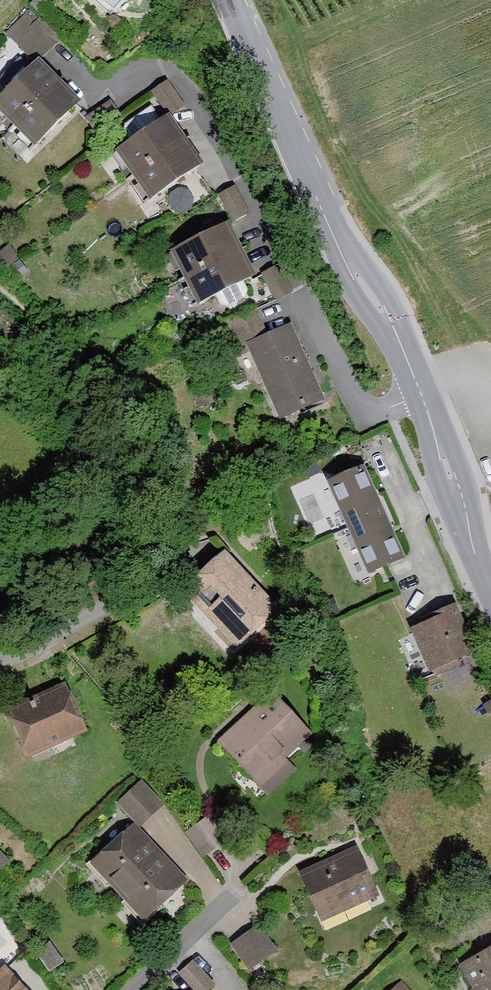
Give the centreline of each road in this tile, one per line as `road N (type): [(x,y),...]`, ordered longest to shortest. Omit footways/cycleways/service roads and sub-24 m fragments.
road 1 (secondary): [(490,591),(421,393),(339,247),(229,0)]

